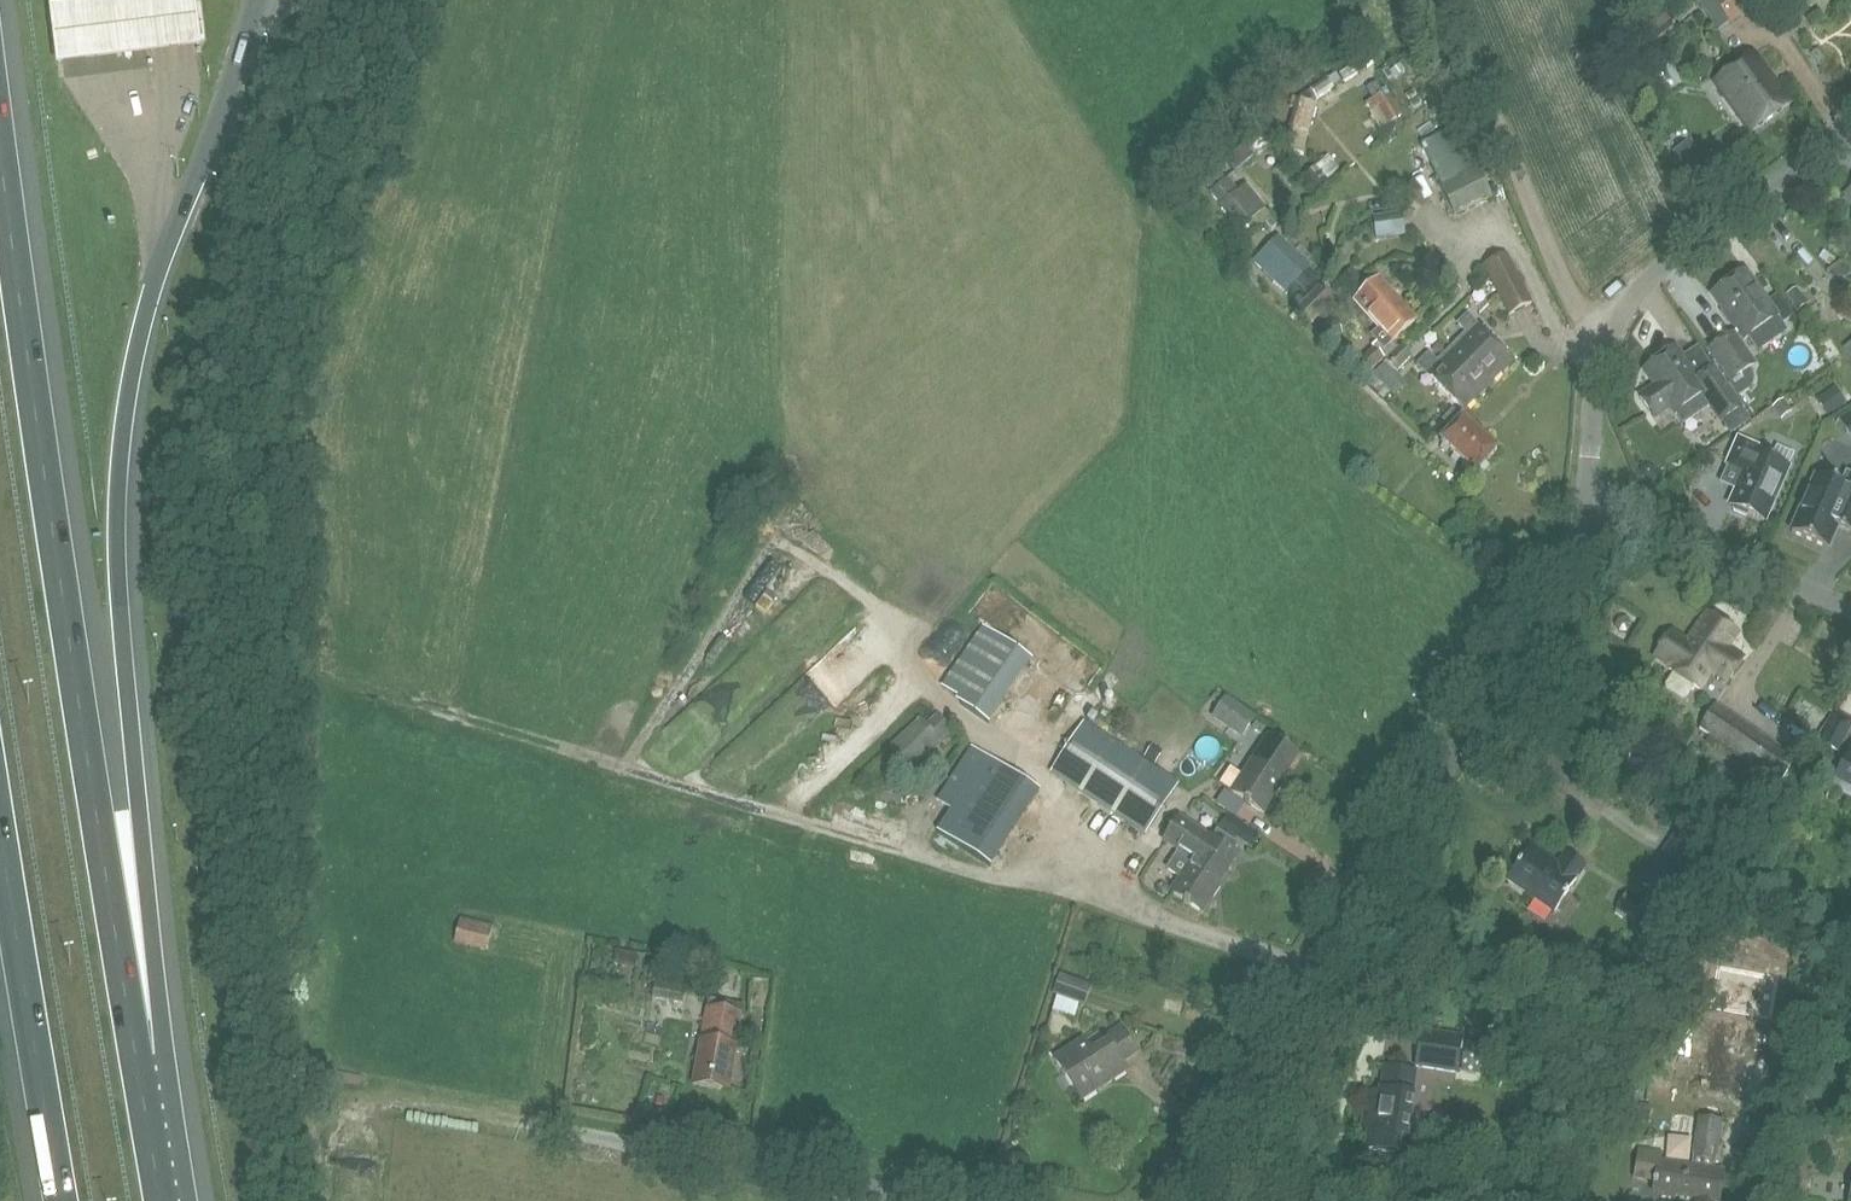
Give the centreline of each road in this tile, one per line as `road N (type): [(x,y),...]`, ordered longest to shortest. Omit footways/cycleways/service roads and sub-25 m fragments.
road 1 (motorway): [(127,1049),(0,131)]
road 2 (residential): [(1149,1200),(1538,620),(1588,497)]
road 3 (motorway): [(127,1049),(145,872),(120,512),(125,430),(159,261)]
road 4 (residential): [(1588,497),(1598,364),(1633,294),(1850,129)]
road 5 (unclassified): [(948,1200),(526,1123)]
road 6 (motorway): [(0,837),(63,1200)]
road 7 (residential): [(1850,609),(1588,497)]
road 8 (motorway): [(154,1200),(127,1049)]

